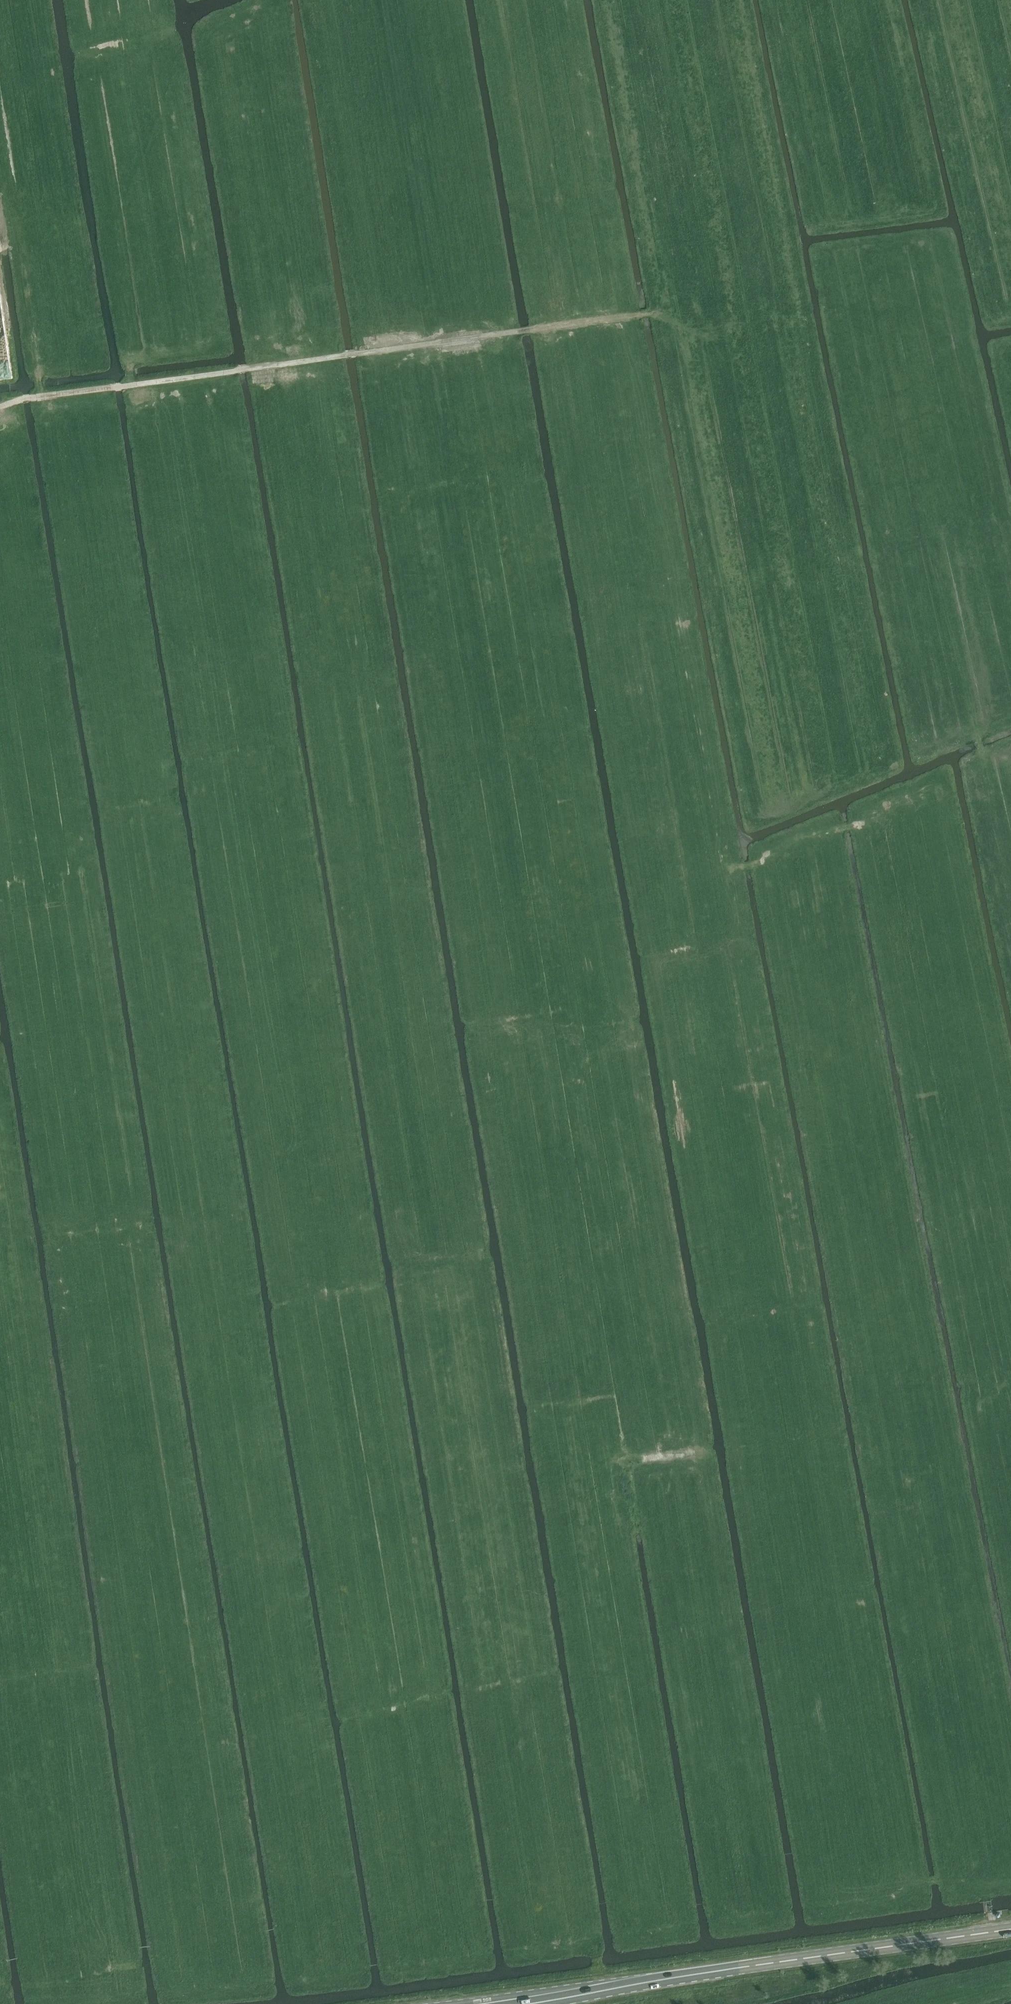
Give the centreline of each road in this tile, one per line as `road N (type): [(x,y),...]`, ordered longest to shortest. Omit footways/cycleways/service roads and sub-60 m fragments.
road 1 (track): [(655,313),(0,408)]
road 2 (secondary): [(590,1994),(1010,1929)]

